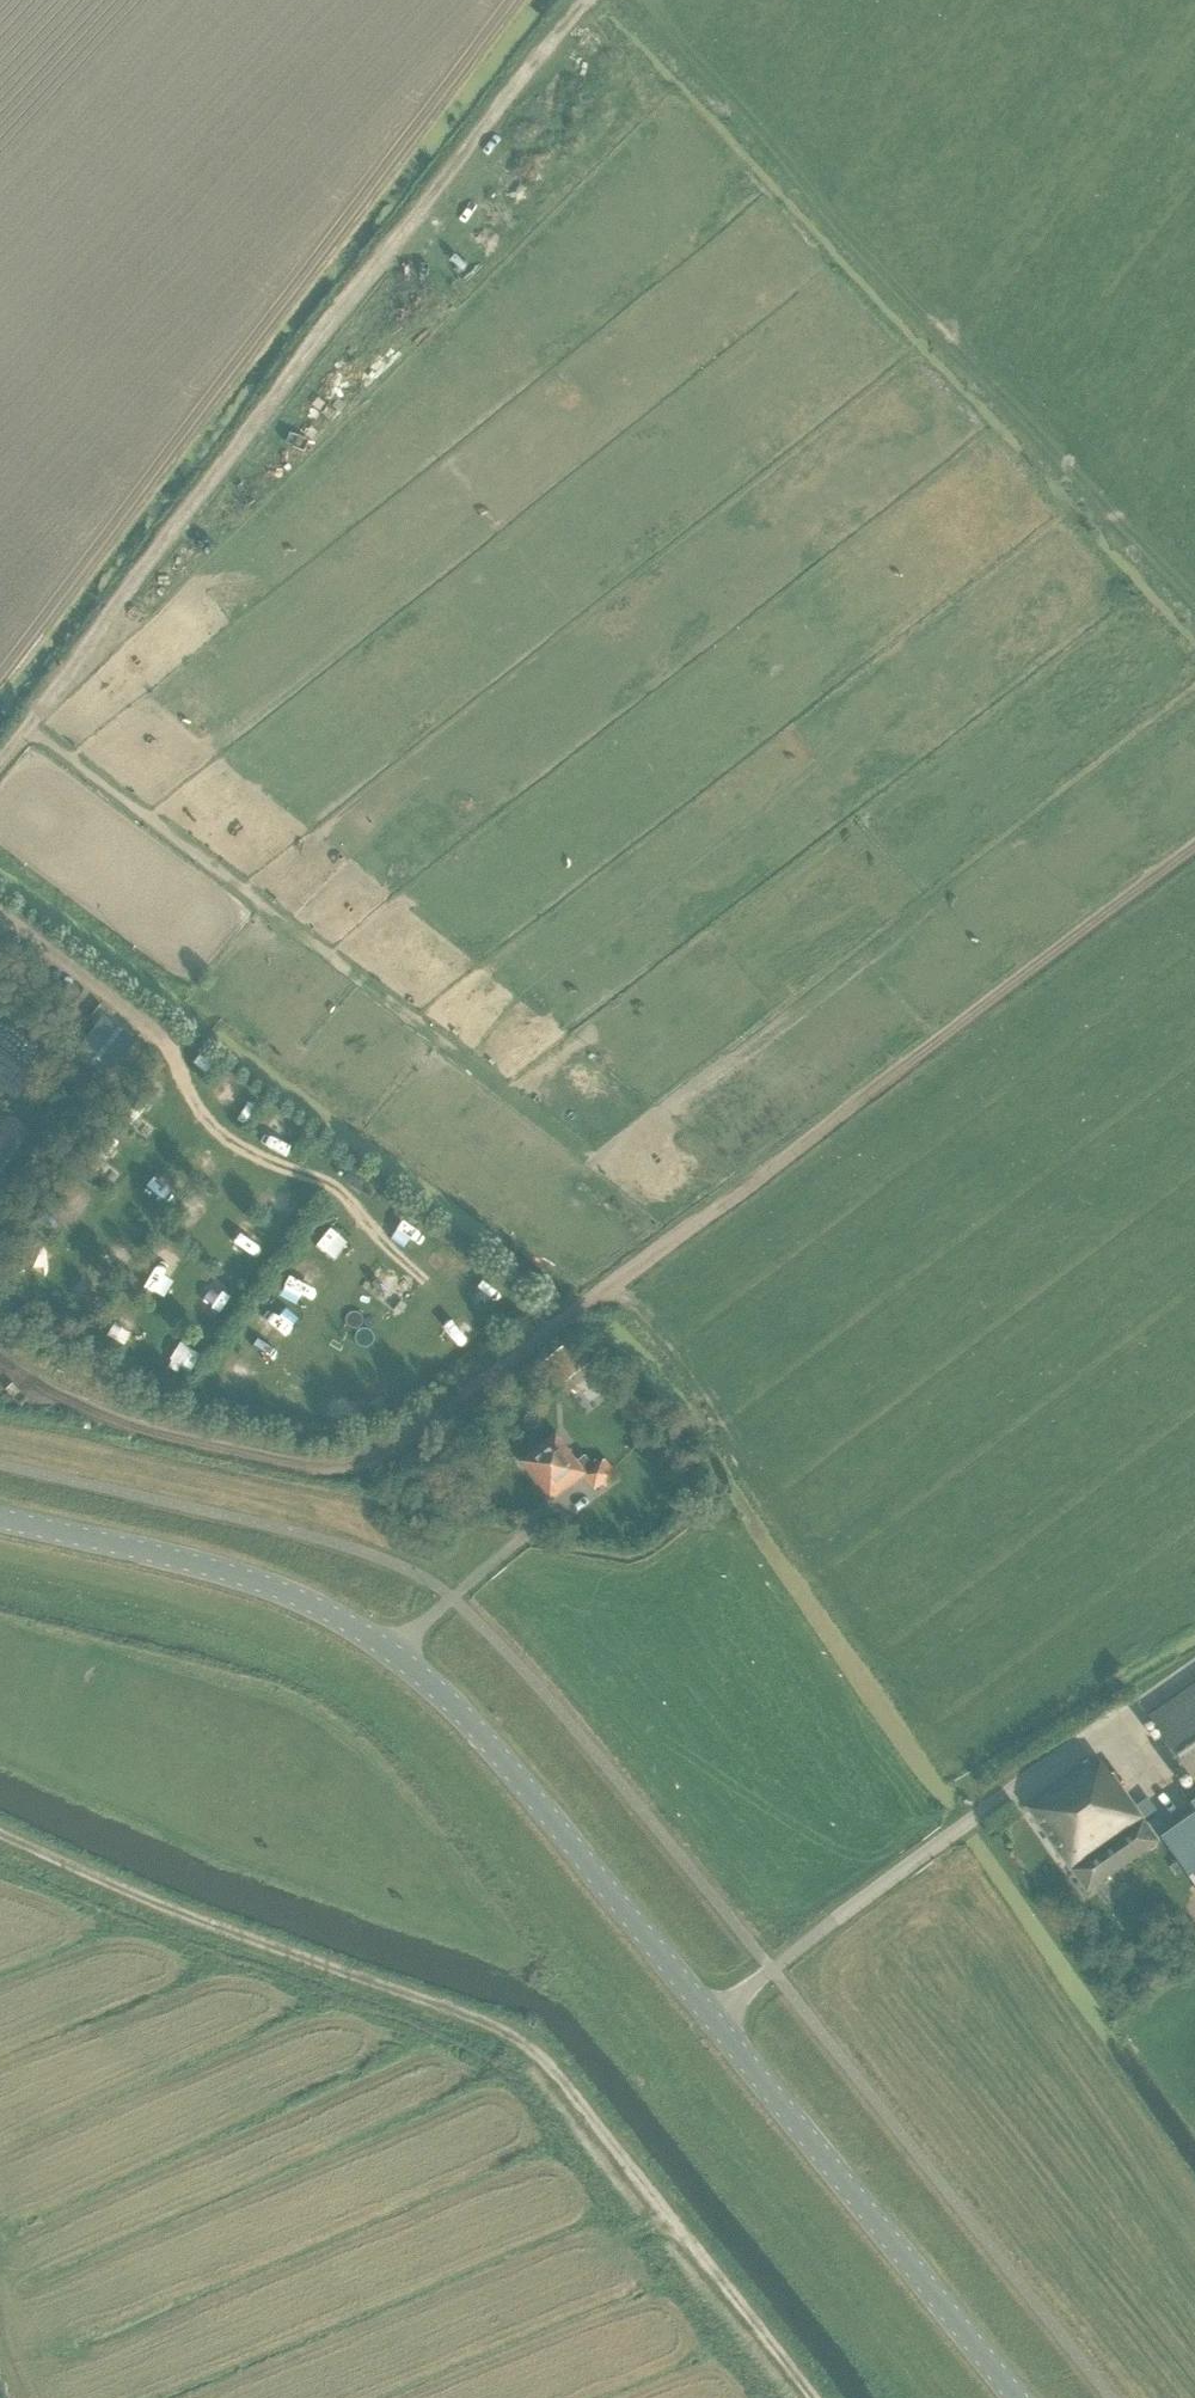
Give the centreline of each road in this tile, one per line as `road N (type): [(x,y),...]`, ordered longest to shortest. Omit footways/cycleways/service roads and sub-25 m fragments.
road 1 (tertiary): [(1016,2397),(512,1773),(430,1683),(346,1622),(277,1589),(0,1519)]
road 2 (track): [(516,0),(0,673)]
road 3 (track): [(0,1828),(139,1900),(527,2045),(667,2215)]
road 4 (track): [(667,2215),(810,2397)]

